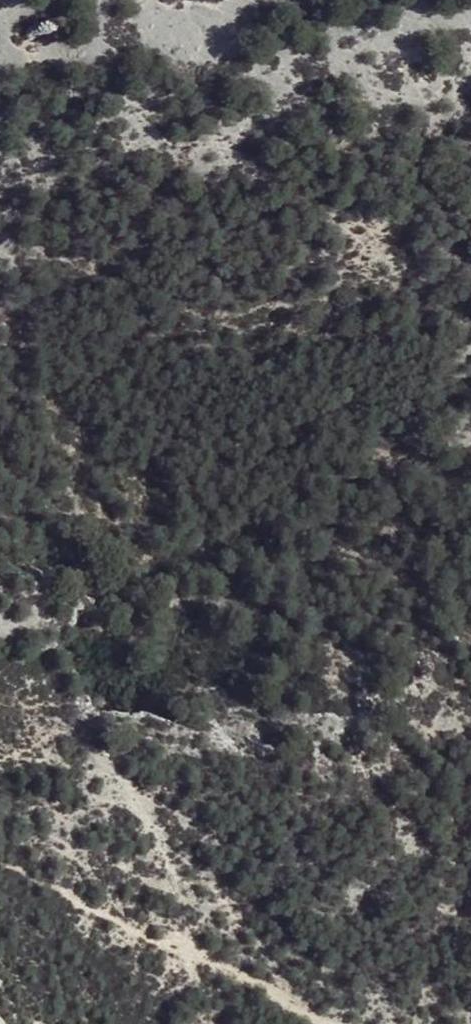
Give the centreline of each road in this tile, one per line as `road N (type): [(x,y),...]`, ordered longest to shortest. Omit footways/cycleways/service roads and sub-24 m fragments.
road 1 (track): [(344,1023),(284,987),(182,953),(165,968),(69,898),(0,859)]

